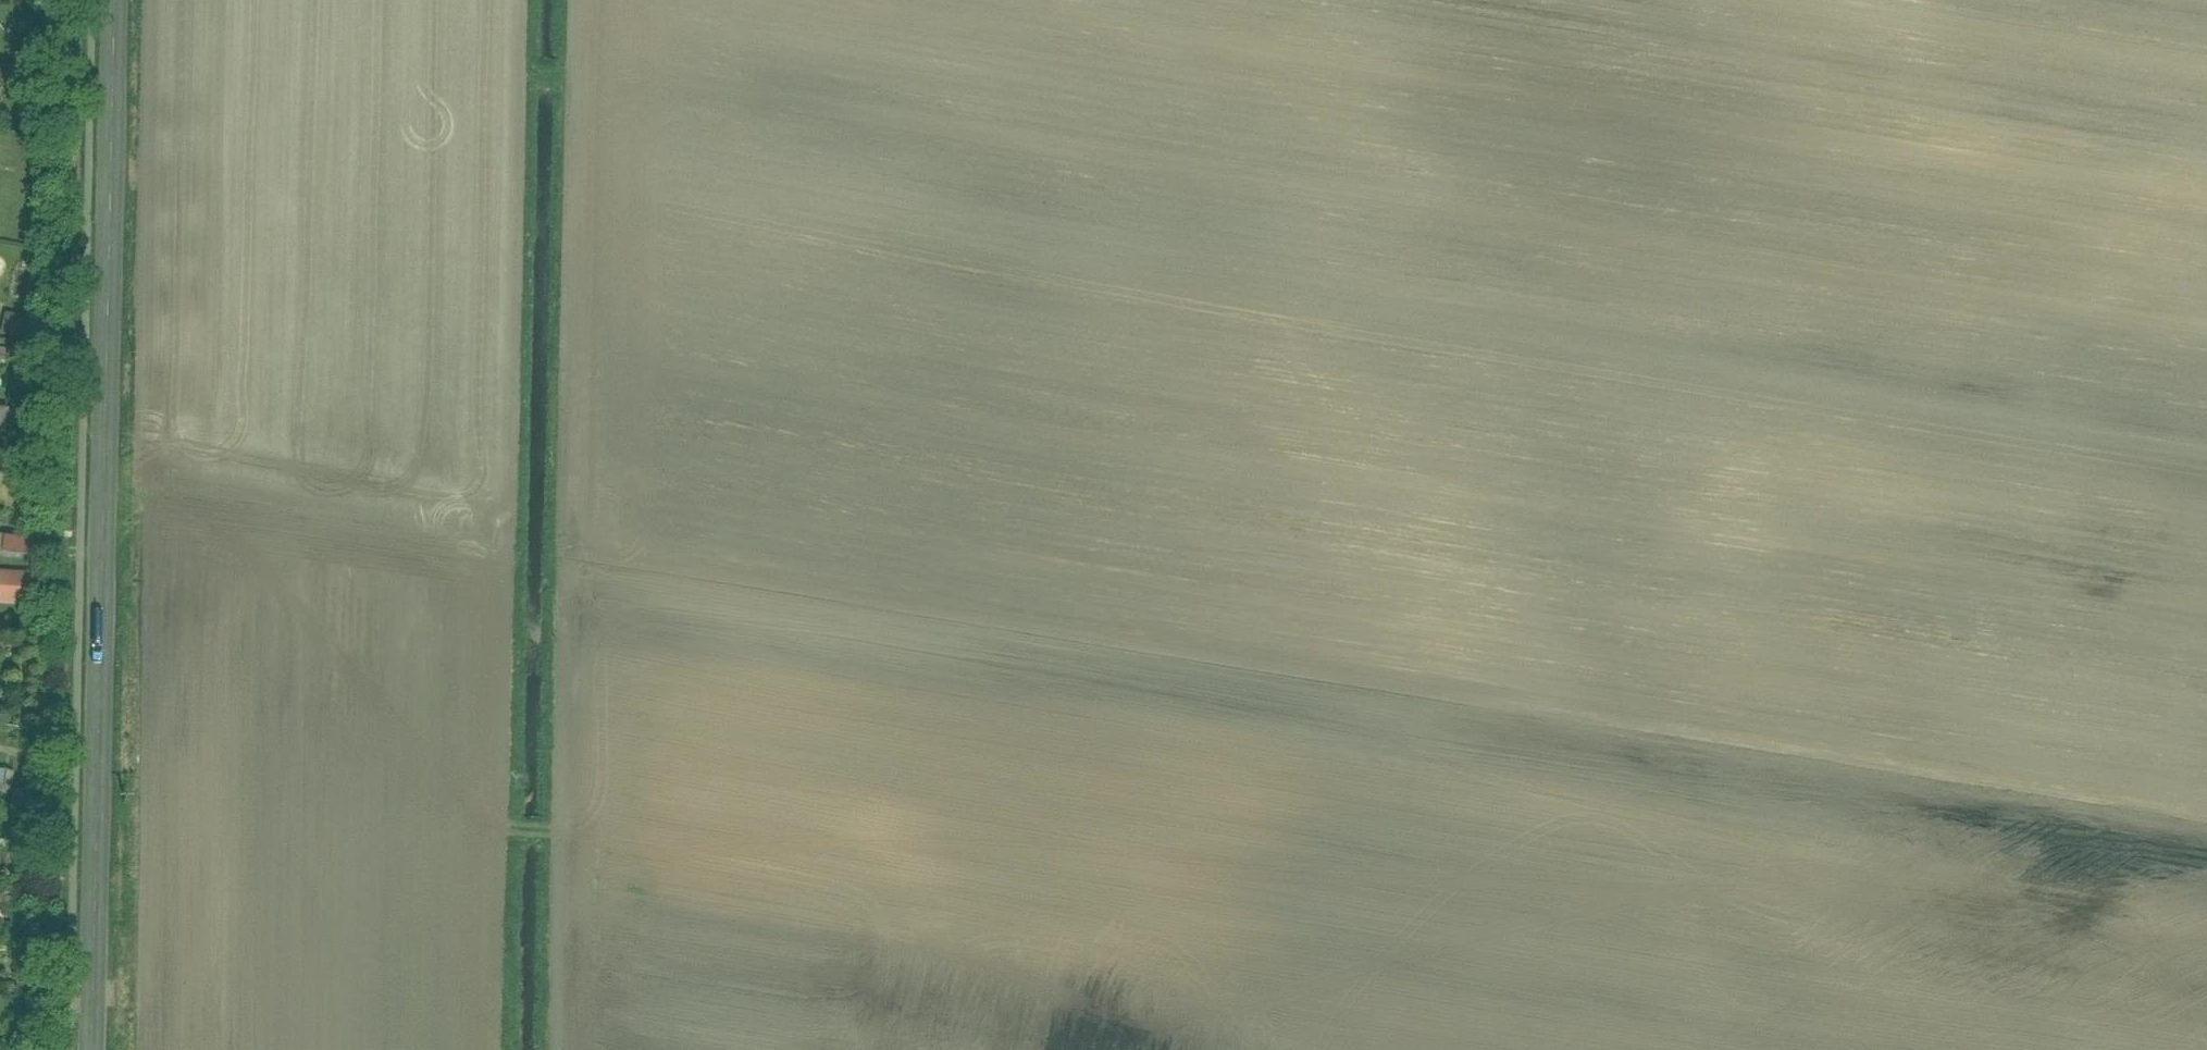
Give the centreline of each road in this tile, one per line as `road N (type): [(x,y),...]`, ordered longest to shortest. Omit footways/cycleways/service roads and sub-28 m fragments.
road 1 (tertiary): [(113,0),(89,1049)]

